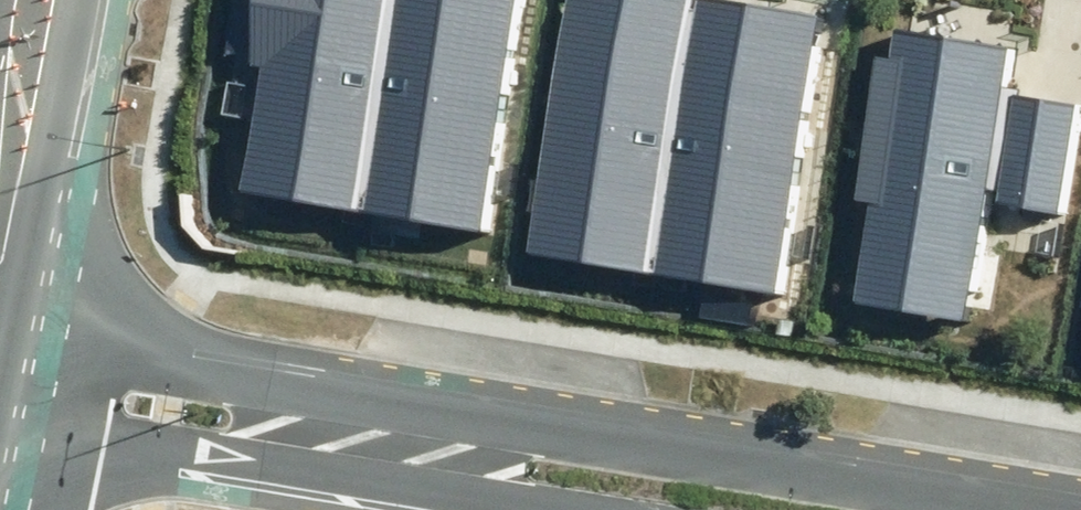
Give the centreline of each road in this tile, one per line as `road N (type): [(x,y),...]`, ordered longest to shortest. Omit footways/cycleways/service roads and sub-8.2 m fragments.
road 1 (tertiary): [(0,316),(1026,509)]
road 2 (tertiary): [(529,509),(0,418)]
road 3 (tertiary): [(36,0),(0,184)]

